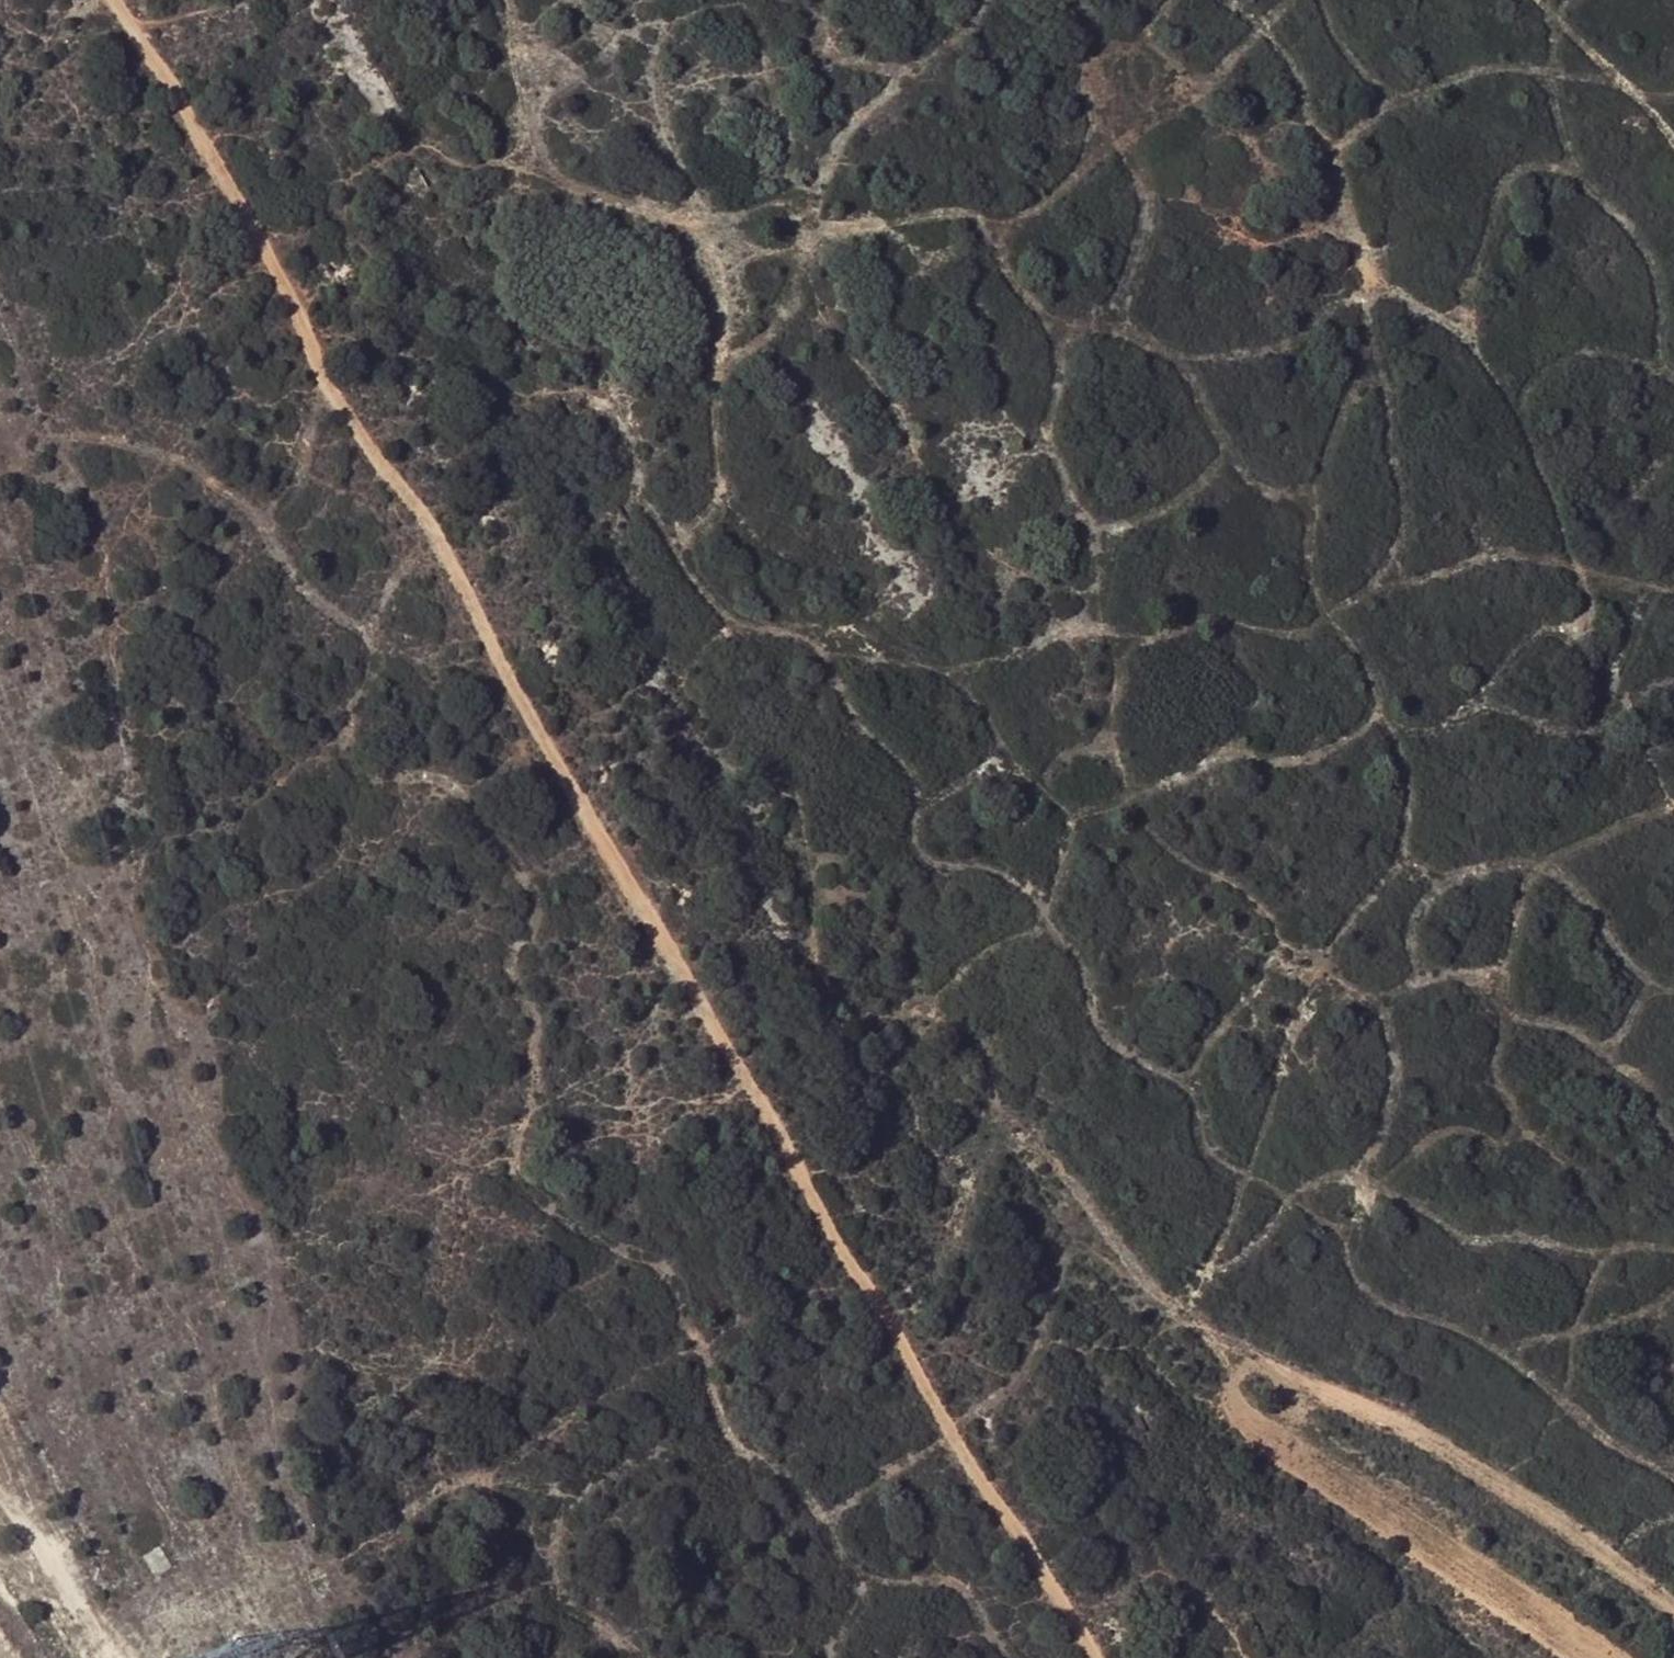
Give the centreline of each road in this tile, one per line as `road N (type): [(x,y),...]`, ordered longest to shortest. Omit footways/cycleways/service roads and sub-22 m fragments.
road 1 (track): [(1091,1657),(556,756),(431,527),(357,424),(125,0)]
road 2 (track): [(121,1657),(0,1504)]

